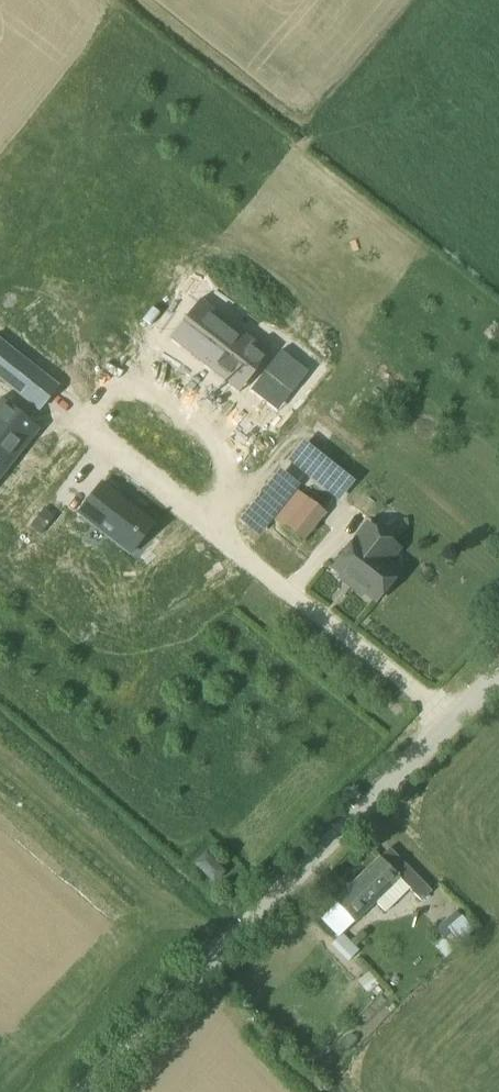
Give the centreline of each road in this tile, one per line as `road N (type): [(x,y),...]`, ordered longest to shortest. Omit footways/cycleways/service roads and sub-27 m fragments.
road 1 (unclassified): [(84,1091),(498,671)]
road 2 (track): [(314,1091),(195,976)]

